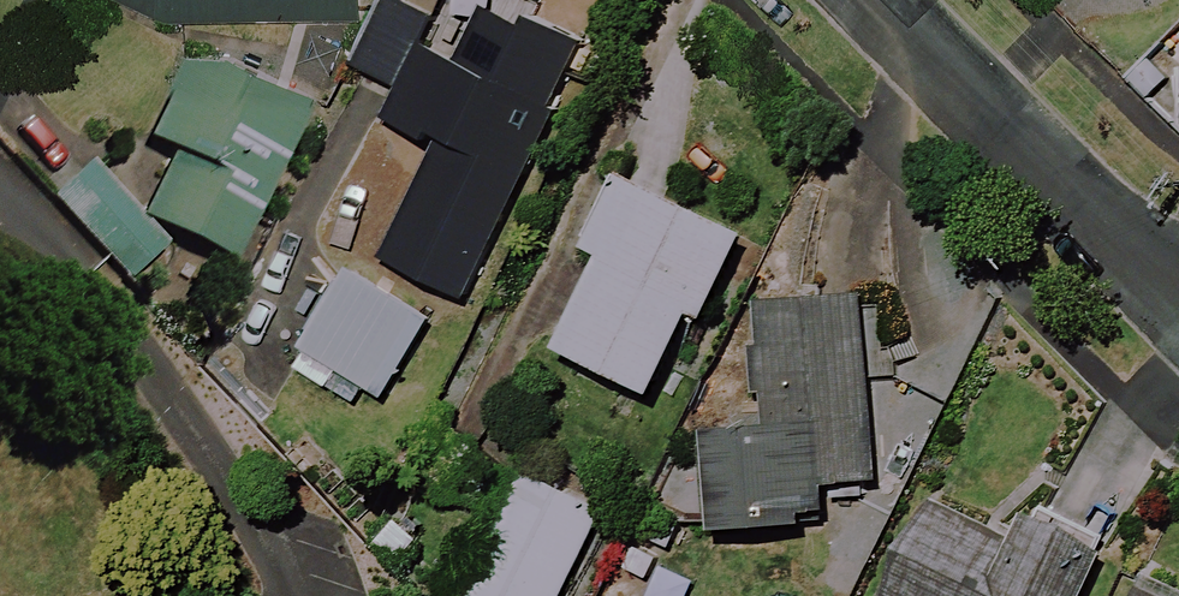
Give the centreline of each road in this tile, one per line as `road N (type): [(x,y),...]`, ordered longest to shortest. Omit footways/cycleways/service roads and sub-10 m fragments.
road 1 (residential): [(867,0),(1112,250)]

